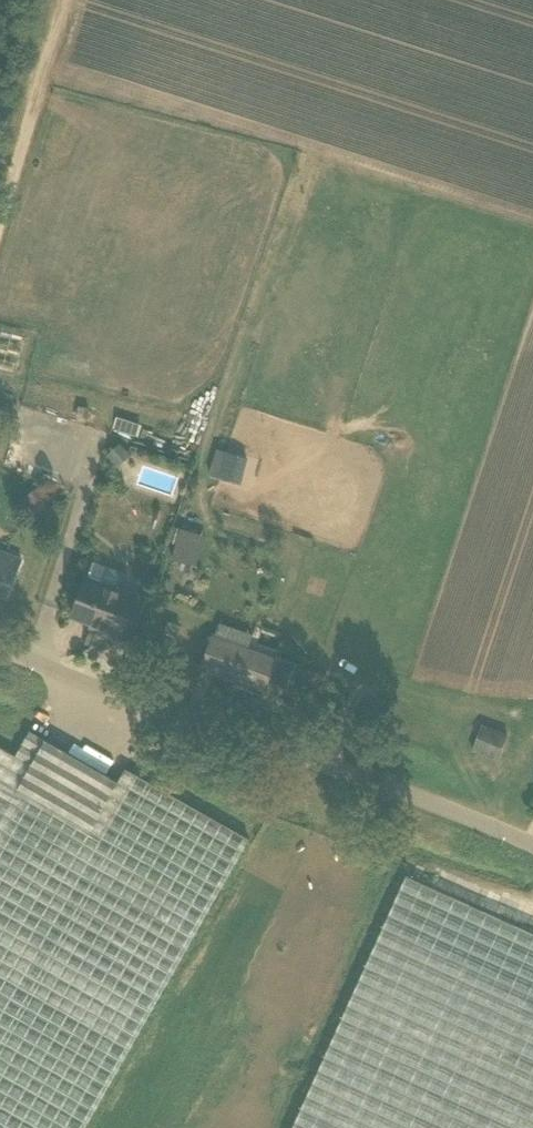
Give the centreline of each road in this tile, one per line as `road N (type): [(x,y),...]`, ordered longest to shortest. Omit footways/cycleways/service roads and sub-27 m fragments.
road 1 (unclassified): [(532,844),(0,648)]
road 2 (track): [(0,218),(63,0)]

